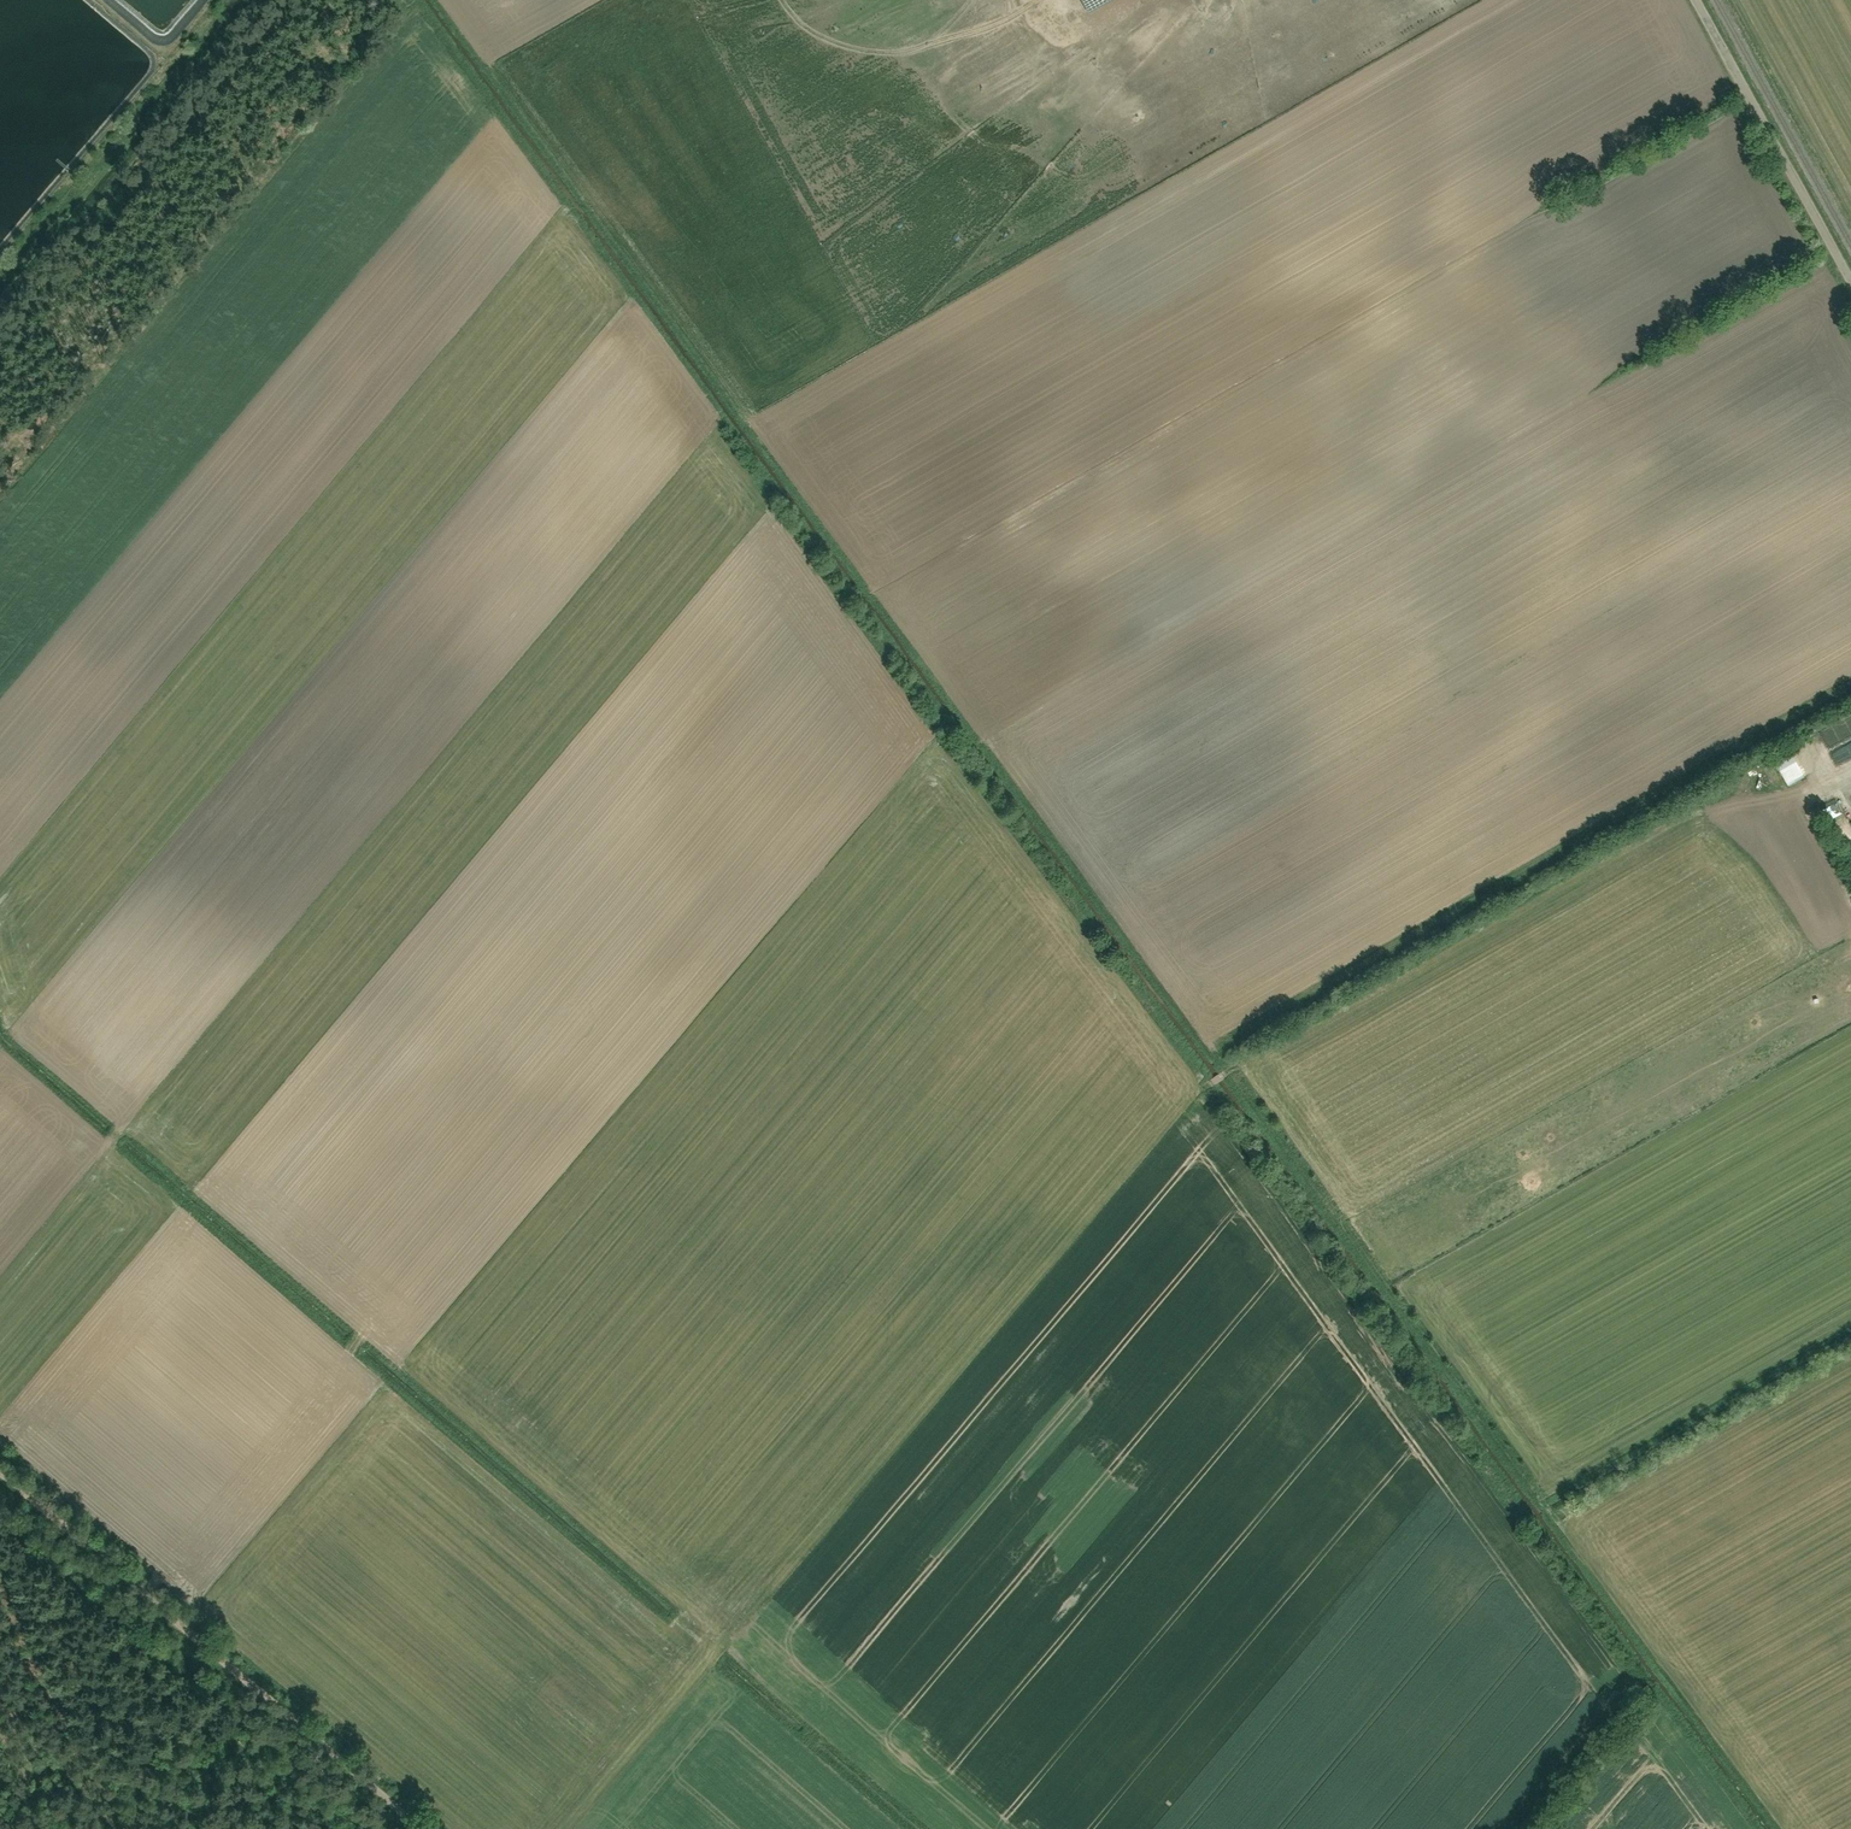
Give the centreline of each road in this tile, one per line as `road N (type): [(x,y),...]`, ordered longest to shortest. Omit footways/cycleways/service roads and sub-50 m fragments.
road 1 (unclassified): [(0,1478),(422,1828)]
road 2 (unclassified): [(1694,0),(1850,283)]

